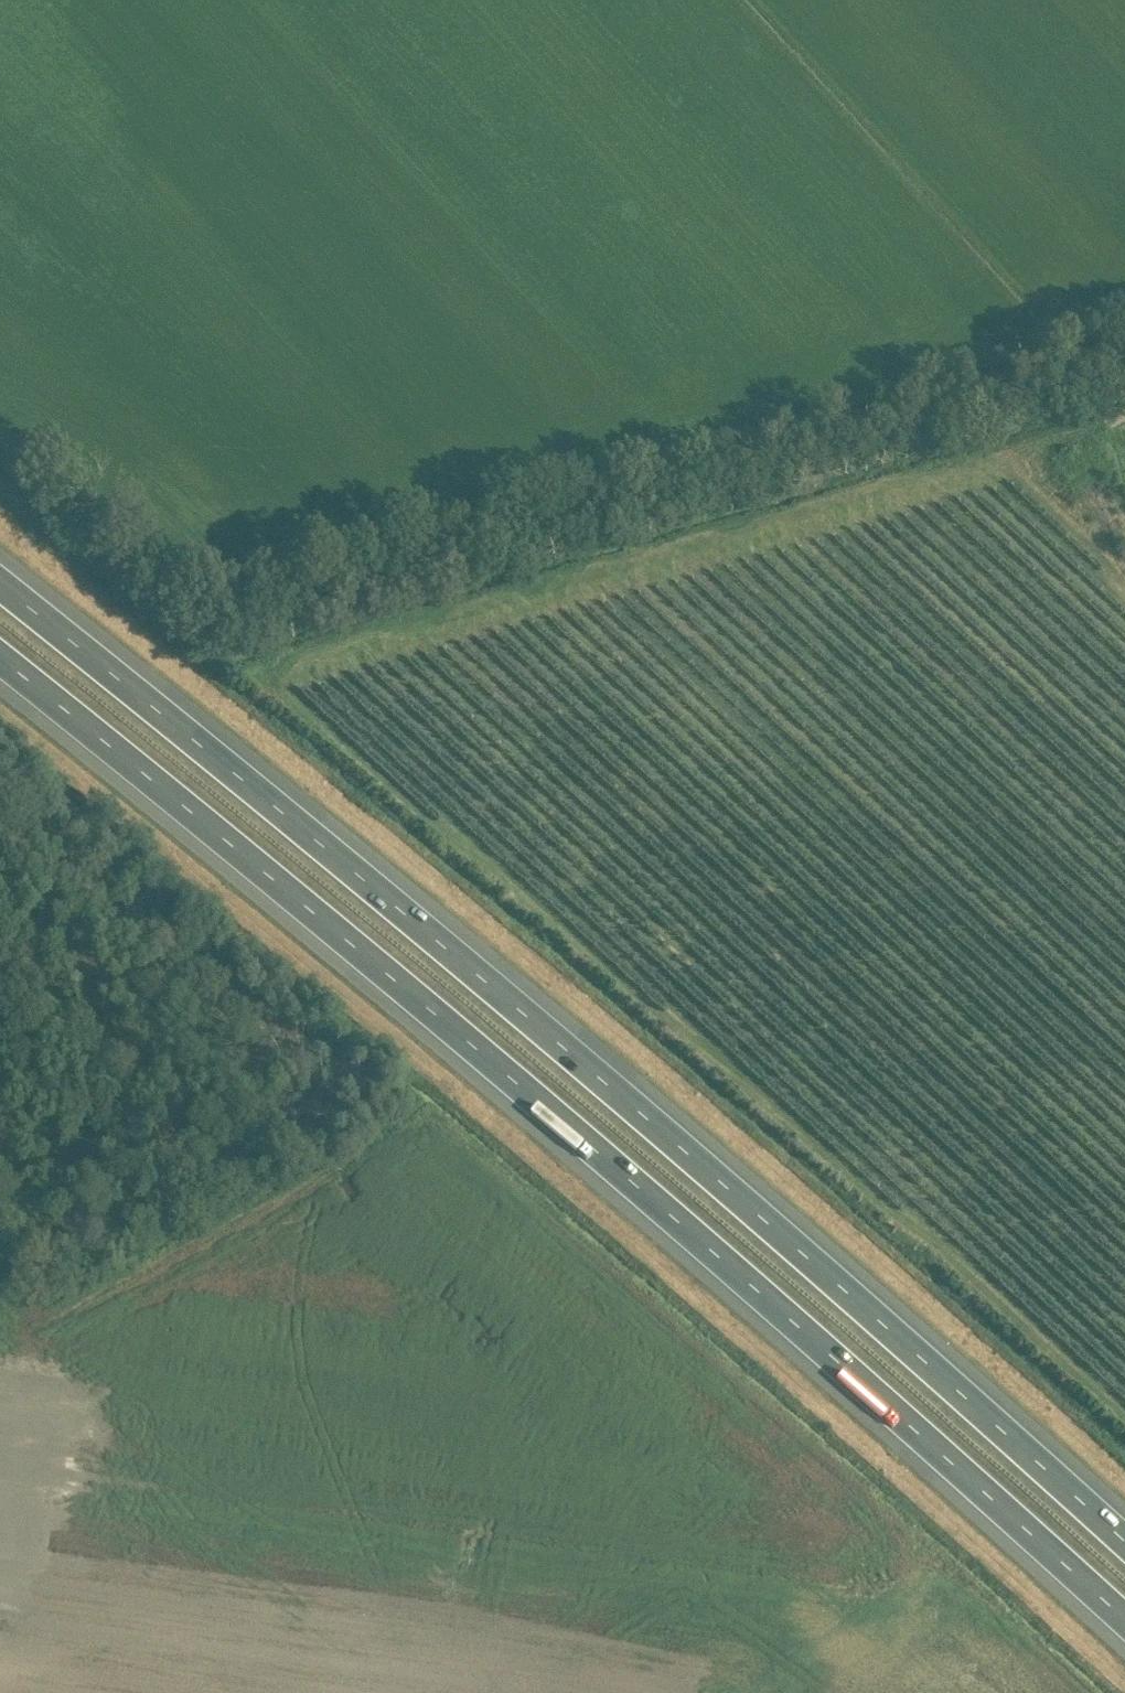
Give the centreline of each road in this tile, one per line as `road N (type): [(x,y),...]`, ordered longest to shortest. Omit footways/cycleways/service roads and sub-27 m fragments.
road 1 (motorway): [(0,660),(678,1222),(1124,1625)]
road 2 (motorway): [(1124,1546),(715,1174),(0,589)]
road 3 (track): [(1124,387),(253,665)]

